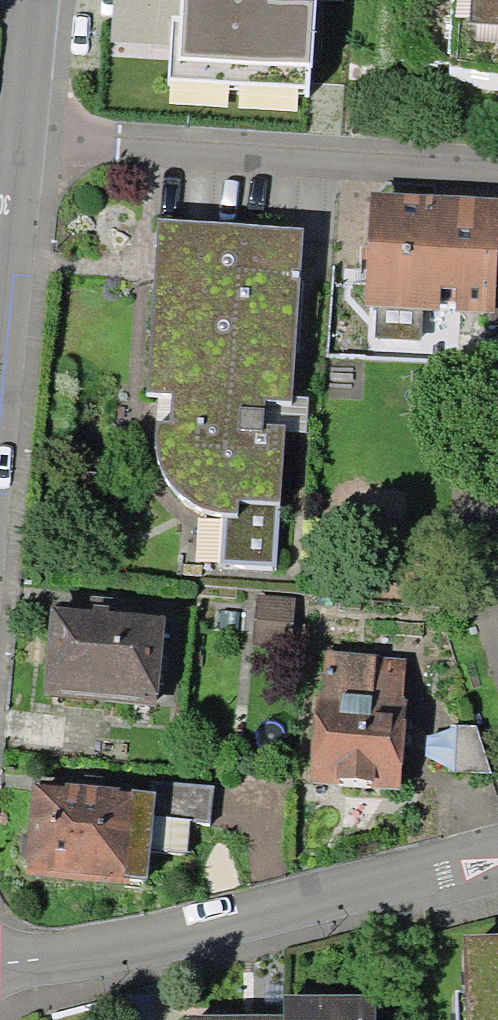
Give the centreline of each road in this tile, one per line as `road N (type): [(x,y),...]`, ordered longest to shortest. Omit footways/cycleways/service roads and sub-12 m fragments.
road 1 (residential): [(497,864),(0,992)]
road 2 (residential): [(497,175),(302,163),(37,104)]
road 3 (residential): [(37,104),(0,449)]

